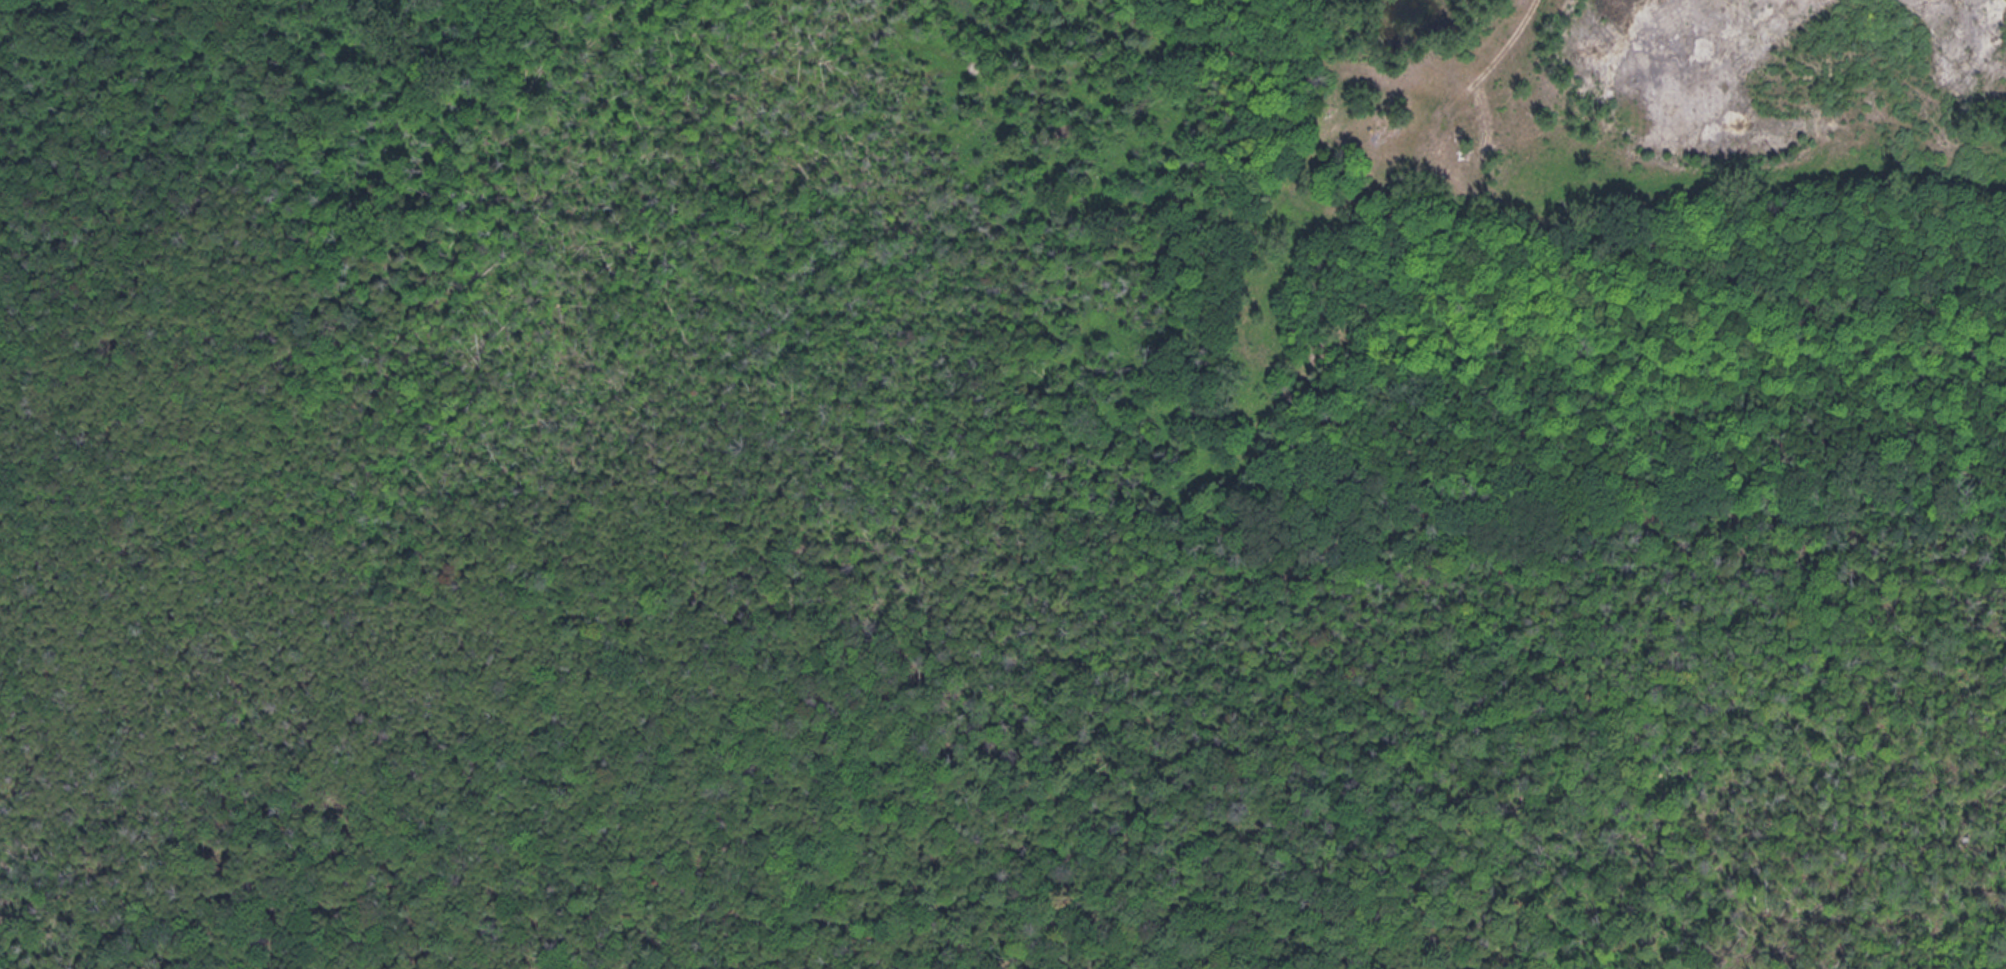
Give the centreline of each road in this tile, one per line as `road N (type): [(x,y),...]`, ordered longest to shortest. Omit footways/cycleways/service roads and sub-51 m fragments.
road 1 (residential): [(2005,486),(1815,481)]

